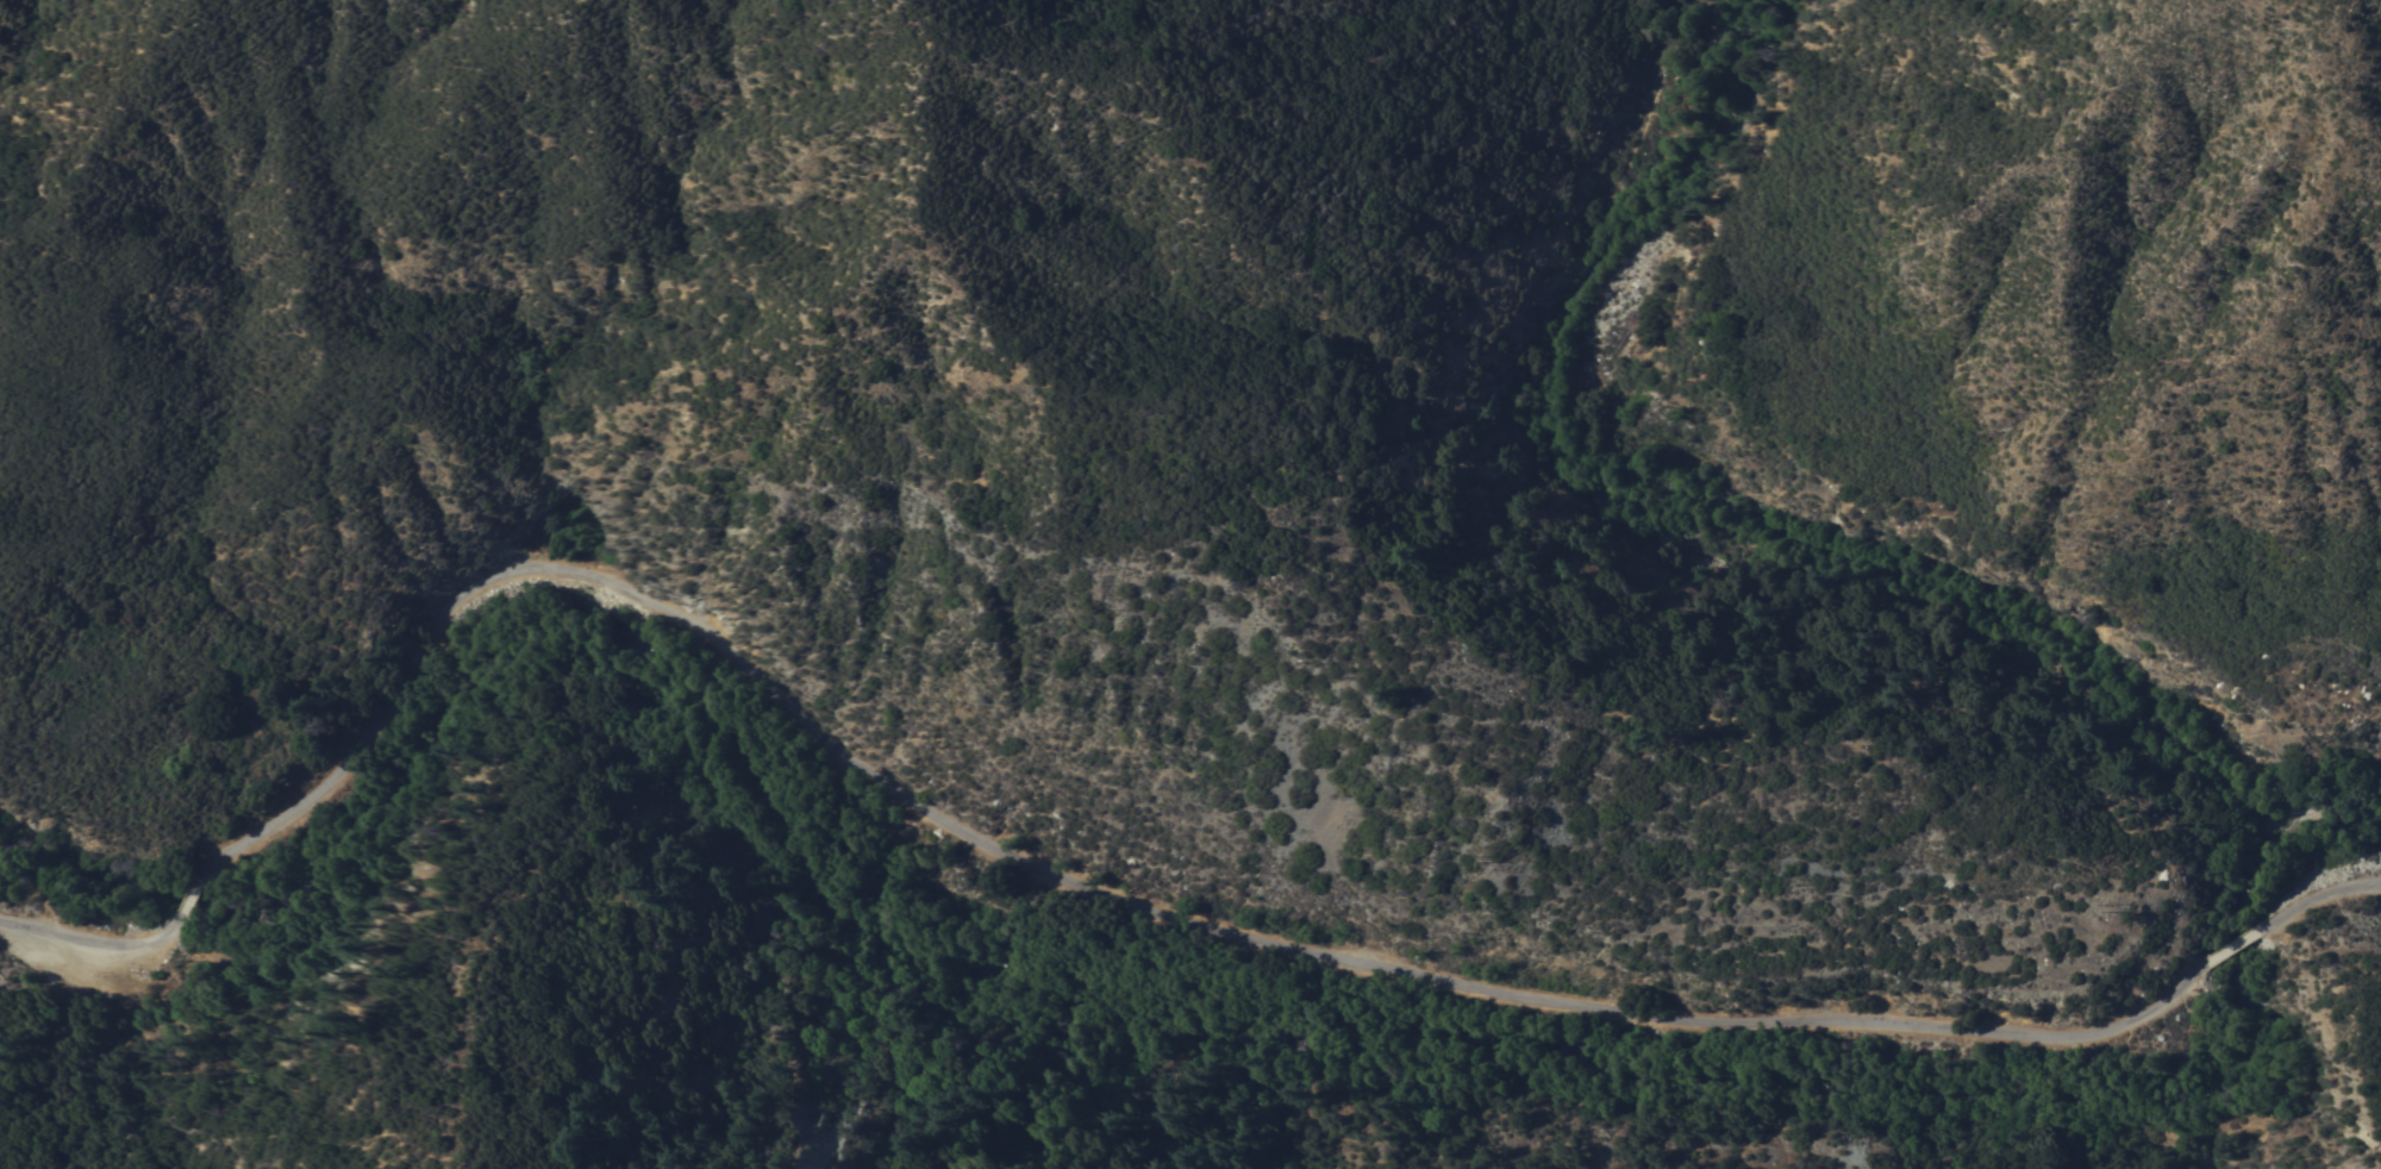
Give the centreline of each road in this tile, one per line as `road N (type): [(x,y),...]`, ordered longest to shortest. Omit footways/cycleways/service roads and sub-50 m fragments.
road 1 (residential): [(2205,973),(2120,1020),(2070,1032),(1725,1020),(1500,993),(1239,933),(1110,895),(958,829),(838,751),(671,612),(560,569),(499,573),(444,604),(329,775),(208,877)]
road 2 (residential): [(185,918),(120,942),(0,919)]
road 3 (residential): [(2380,881),(2298,902),(2269,927)]

